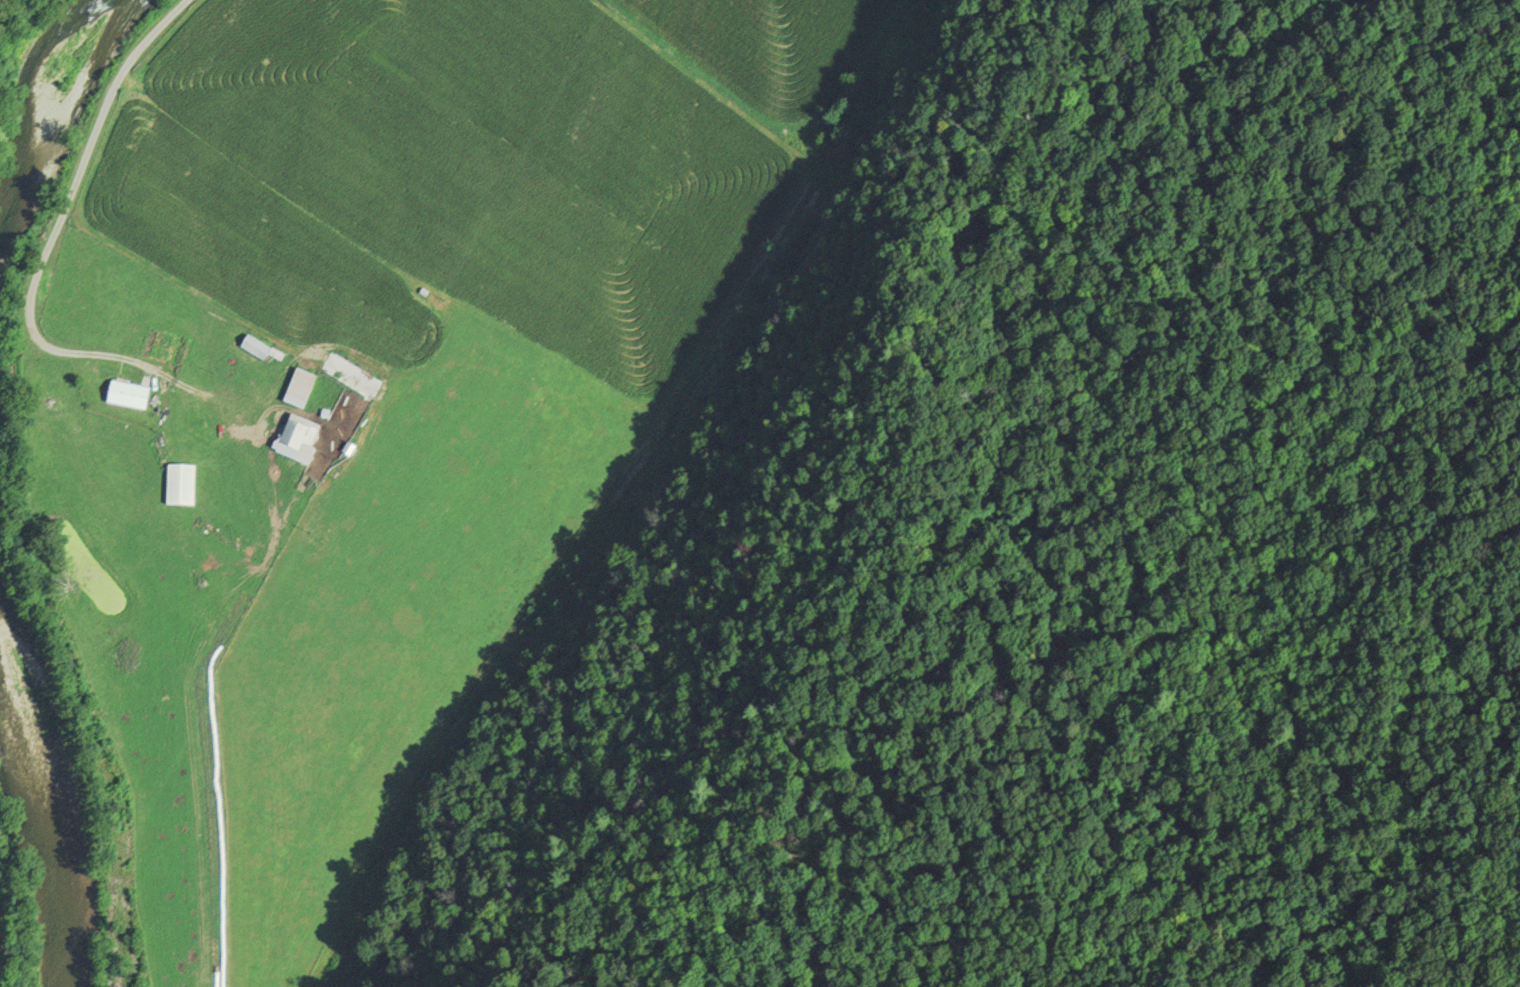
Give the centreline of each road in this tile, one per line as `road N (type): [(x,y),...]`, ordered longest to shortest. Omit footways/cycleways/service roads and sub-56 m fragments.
road 1 (residential): [(165,375),(128,360),(54,350),(38,340),(32,315),(116,83),(190,0)]

